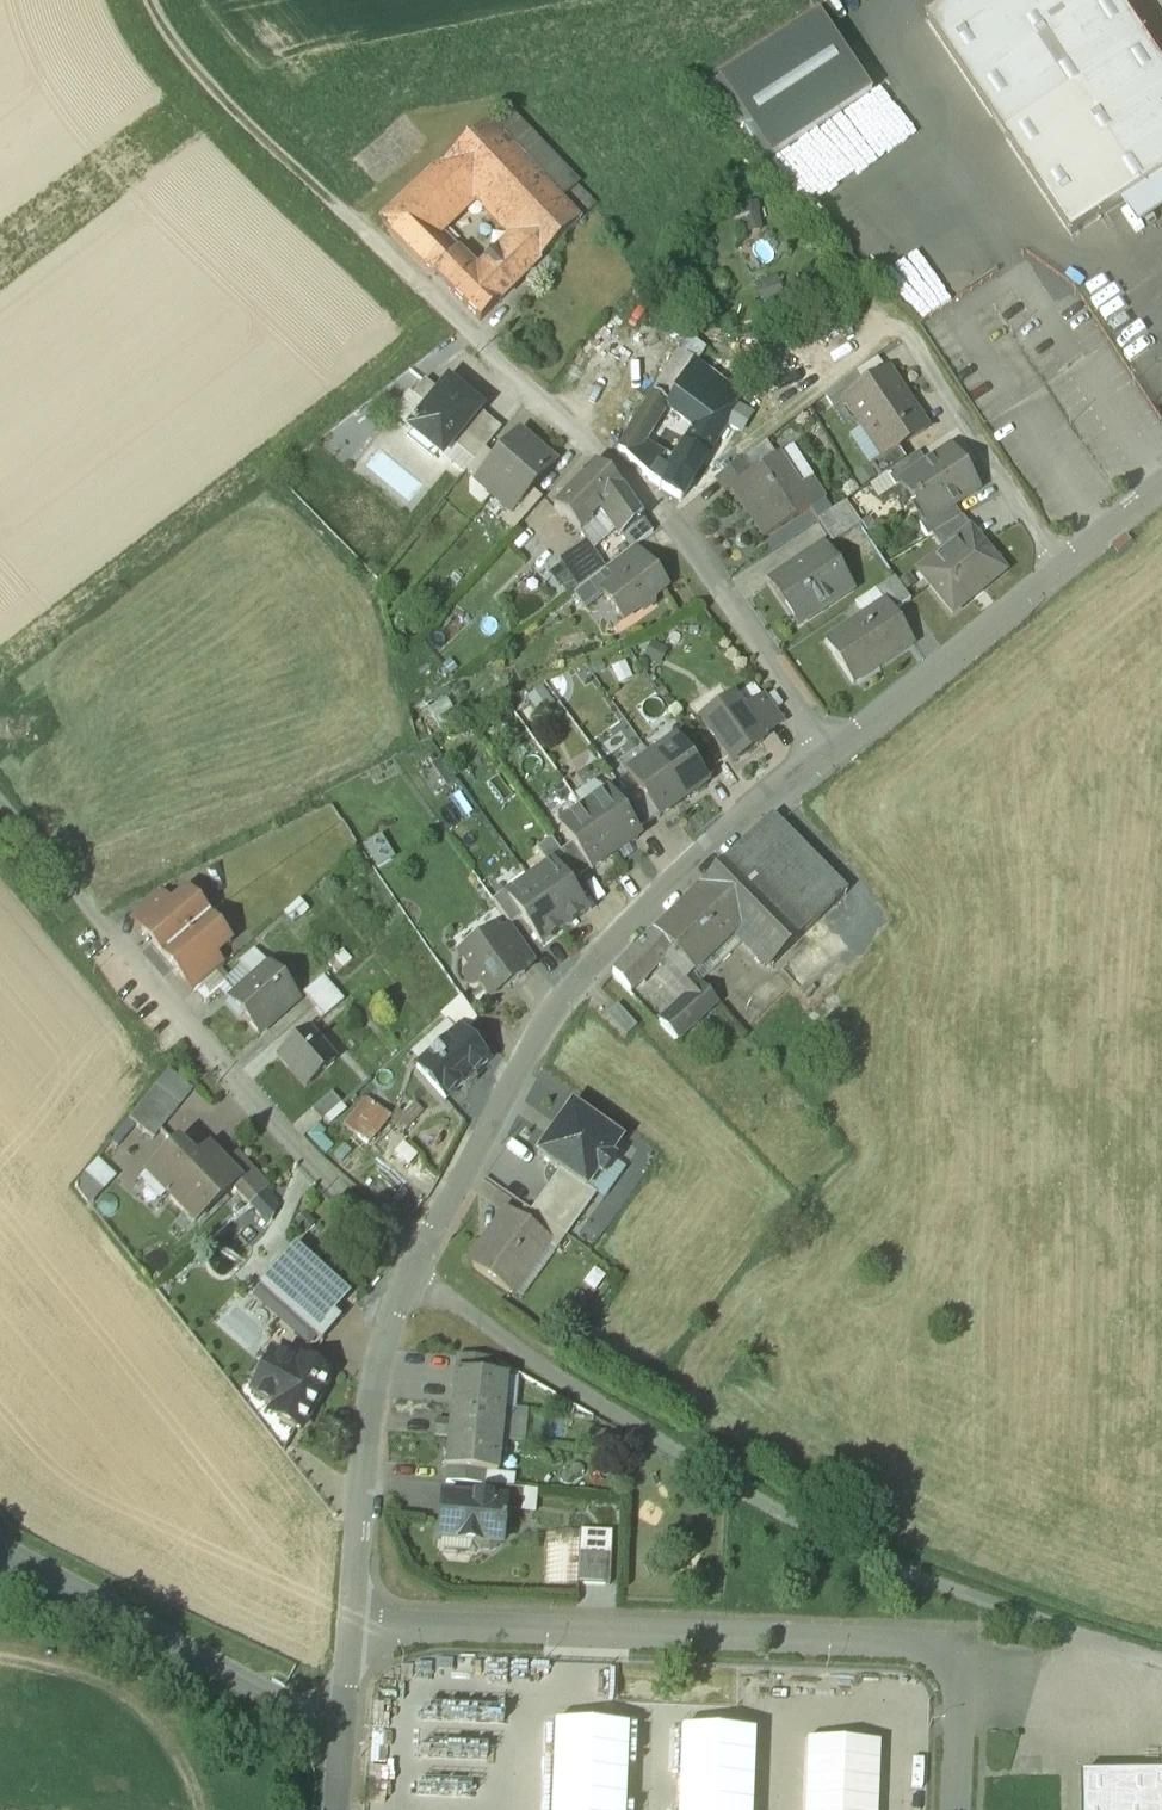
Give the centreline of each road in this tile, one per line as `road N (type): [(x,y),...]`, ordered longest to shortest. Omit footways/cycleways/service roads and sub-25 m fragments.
road 1 (residential): [(356,1630),(377,1345),(449,1202),(534,1050),(582,982),(759,804),(826,760)]
road 2 (residential): [(356,1630),(926,1643),(949,1654),(961,1691),(955,1809)]
road 3 (residential): [(826,760),(671,519),(356,229)]
road 4 (track): [(356,229),(177,53),(146,0)]
road 5 (residential): [(826,760),(1061,565)]
road 6 (residential): [(1061,565),(911,350)]
road 7 (residential): [(340,1809),(356,1630)]
road 8 (residential): [(1061,565),(1161,484)]

